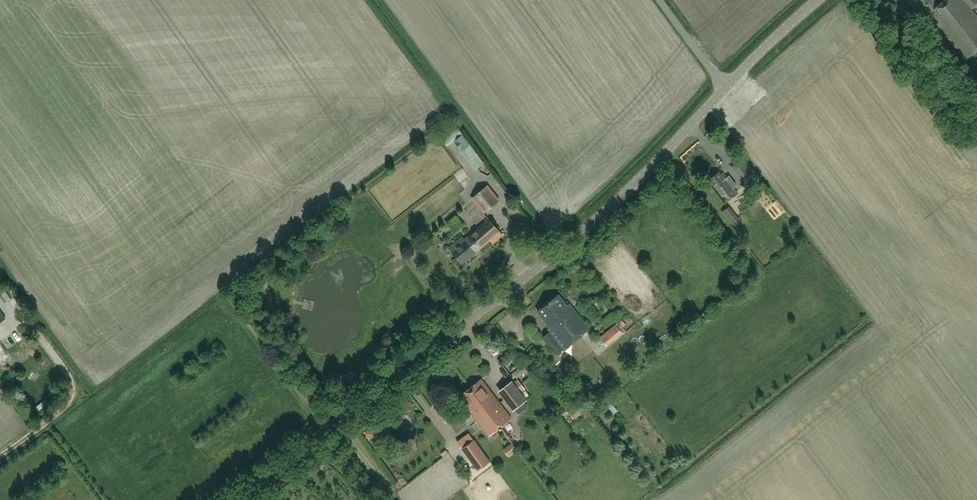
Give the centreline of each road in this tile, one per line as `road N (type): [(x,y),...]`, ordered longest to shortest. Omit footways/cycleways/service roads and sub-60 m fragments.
road 1 (unclassified): [(236,499),(622,202),(817,0)]

